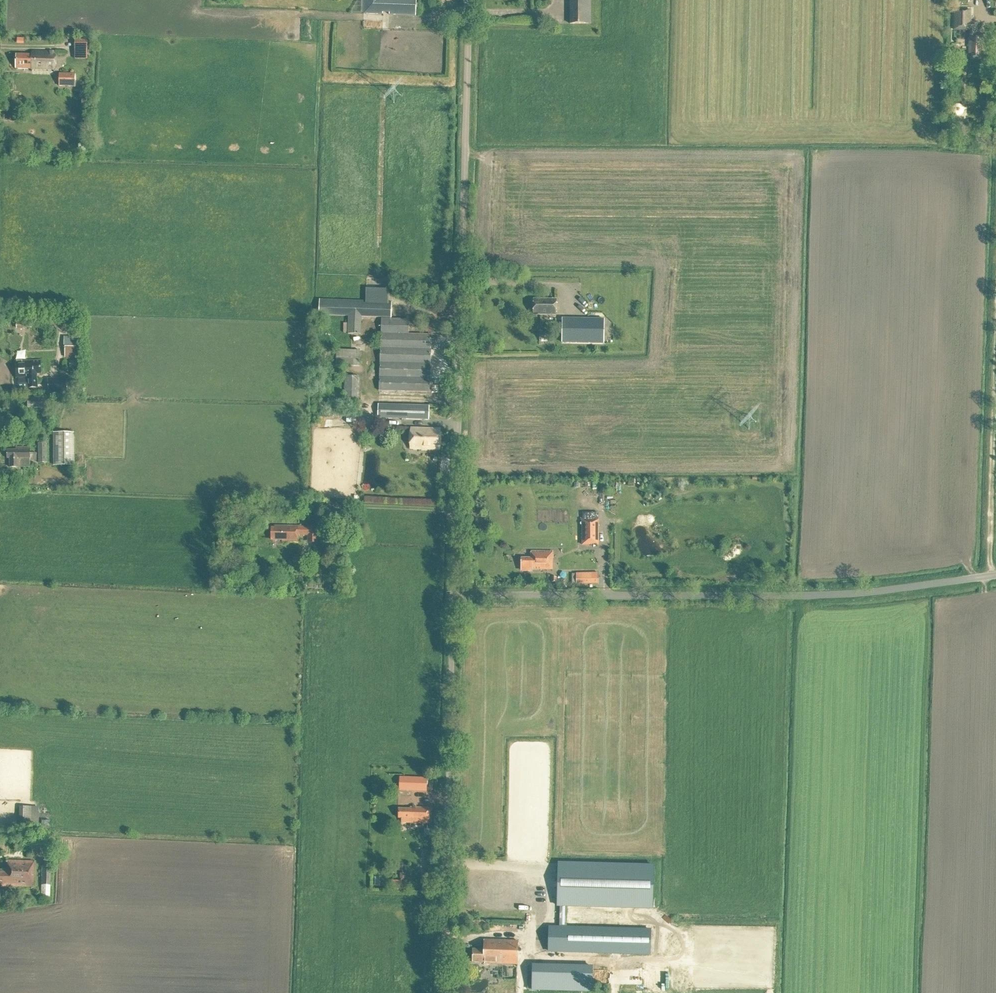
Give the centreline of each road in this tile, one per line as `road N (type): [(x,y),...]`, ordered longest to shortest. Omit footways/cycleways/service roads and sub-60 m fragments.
road 1 (unclassified): [(454,593),(469,0)]
road 2 (unclassified): [(454,593),(838,595),(995,575)]
road 3 (unclassified): [(442,992),(454,593)]
road 4 (track): [(995,394),(991,575)]

